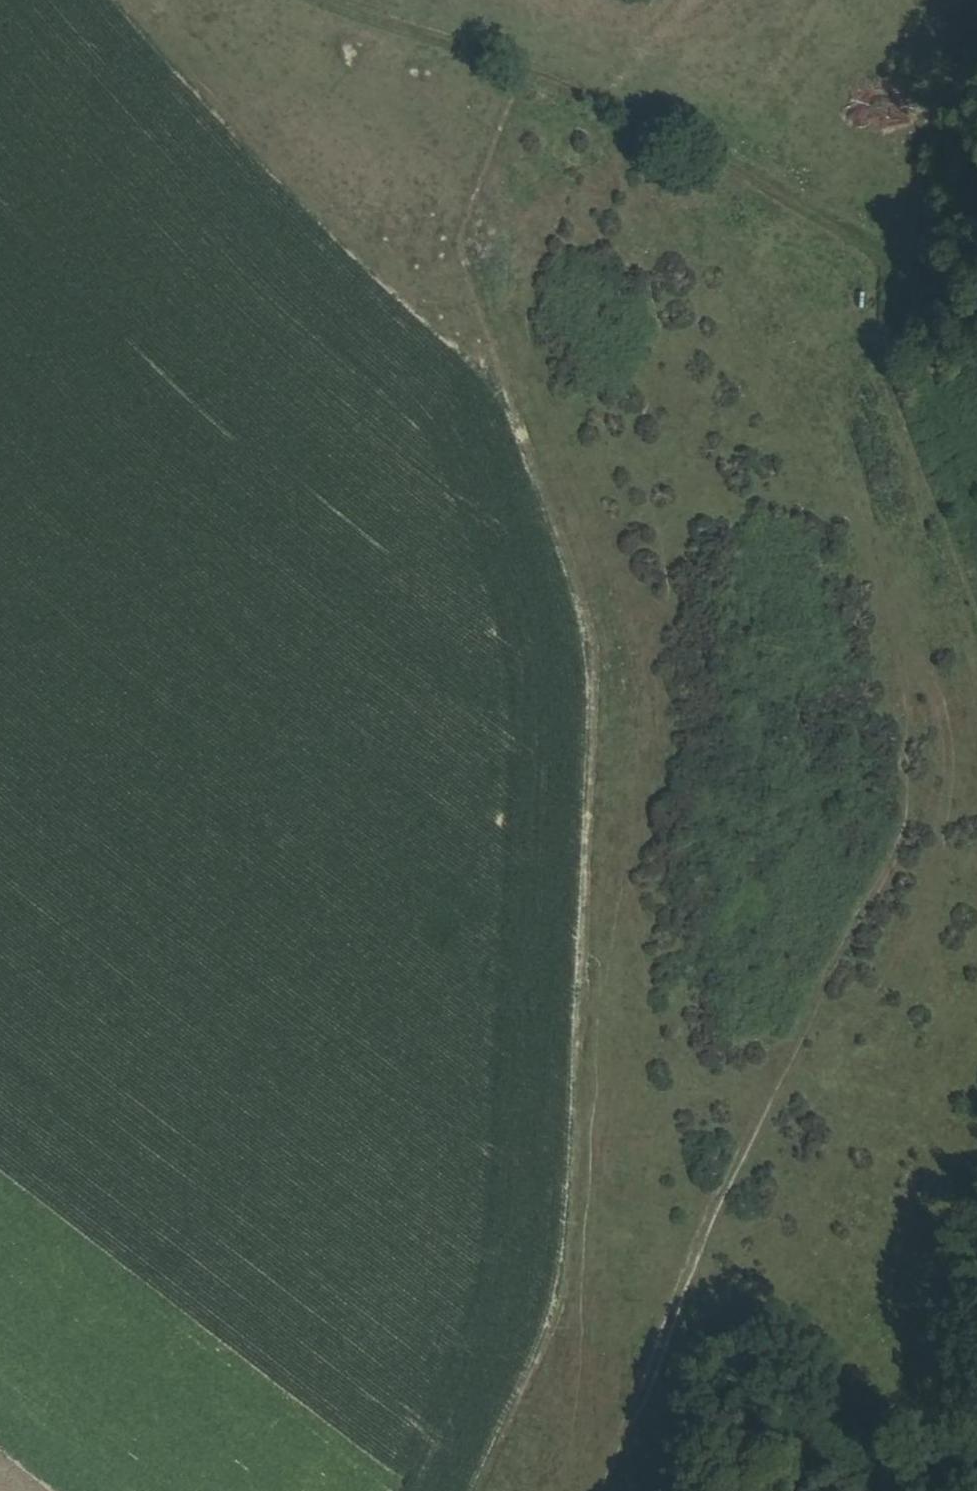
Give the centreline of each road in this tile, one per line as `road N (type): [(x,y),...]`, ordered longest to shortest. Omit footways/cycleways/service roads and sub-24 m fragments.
road 1 (track): [(976,636),(900,368),(892,268),(733,167),(577,97),(321,0)]

